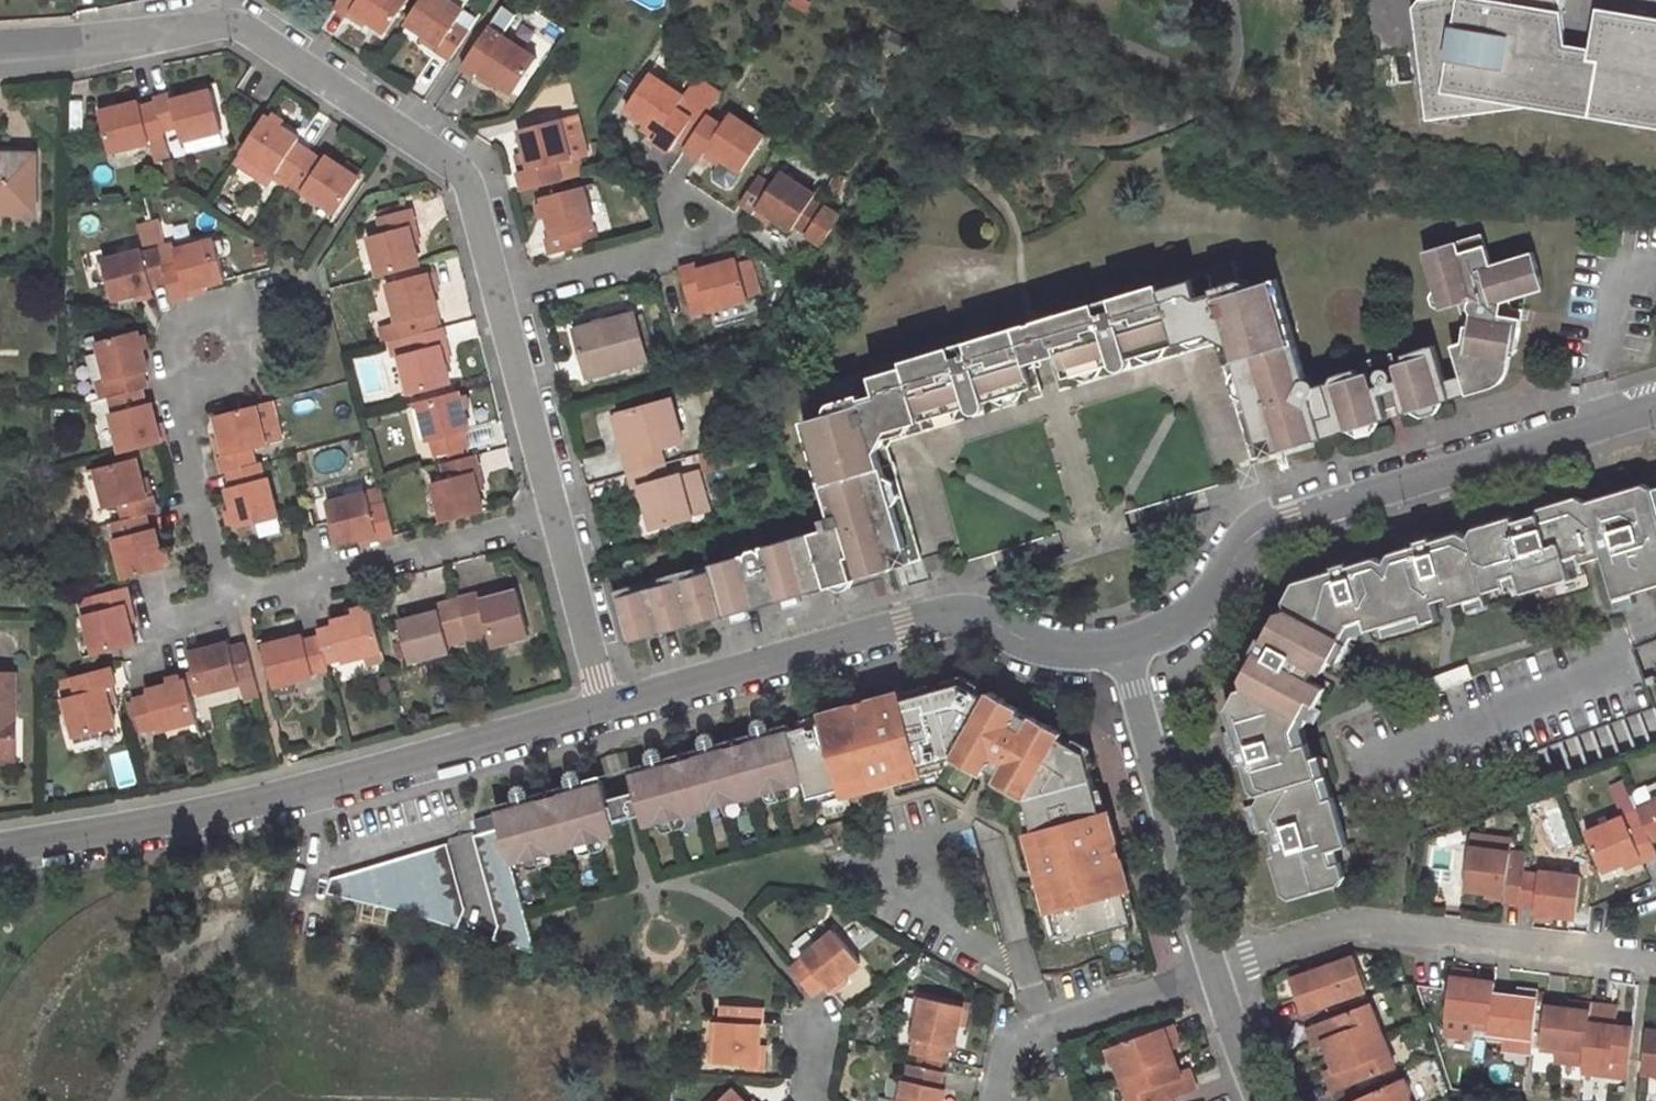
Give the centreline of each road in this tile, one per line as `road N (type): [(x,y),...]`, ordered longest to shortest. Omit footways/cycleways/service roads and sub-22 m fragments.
road 1 (residential): [(0,847),(158,822),(602,708)]
road 2 (residential): [(1122,648),(1204,605),(1257,530),(1655,407)]
road 3 (residential): [(602,708),(950,612),(1070,653),(1122,648)]
road 4 (residential): [(1655,962),(1347,930),(1213,971)]
road 5 (residential): [(505,289),(485,209),(466,177),(271,45),(215,21)]
road 6 (residential): [(561,522),(228,605)]
road 7 (residential): [(1213,971),(1122,648)]
road 8 (residential): [(228,605),(179,406),(210,348)]
road 9 (residential): [(561,522),(505,289)]
road 10 (residential): [(215,21),(0,53)]
road 11 (residential): [(505,289),(682,238),(694,217)]
road 12 (residential): [(602,708),(561,522)]
road 13 (residential): [(1213,971),(1048,1024)]
road 14 (residential): [(951,932),(894,899),(877,865),(891,845),(923,836)]
road 15 (residential): [(1048,1024),(1018,970),(951,932)]
road 16 (residential): [(1260,1100),(1213,971)]

